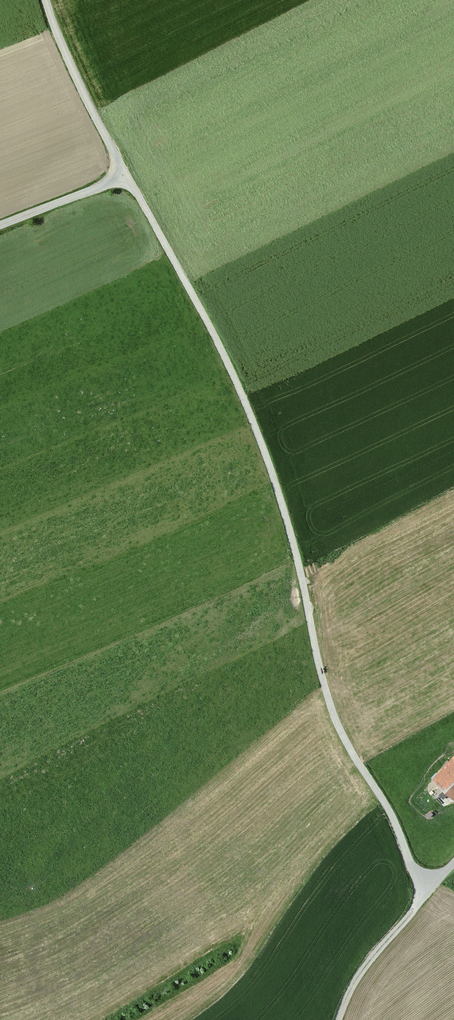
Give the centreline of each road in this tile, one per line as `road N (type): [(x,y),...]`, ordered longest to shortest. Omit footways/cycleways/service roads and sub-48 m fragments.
road 1 (track): [(429,889),(340,736),(290,539),(230,372),(78,87),(43,0)]
road 2 (track): [(0,227),(125,178)]
road 3 (track): [(414,910),(355,982),(339,1019)]

